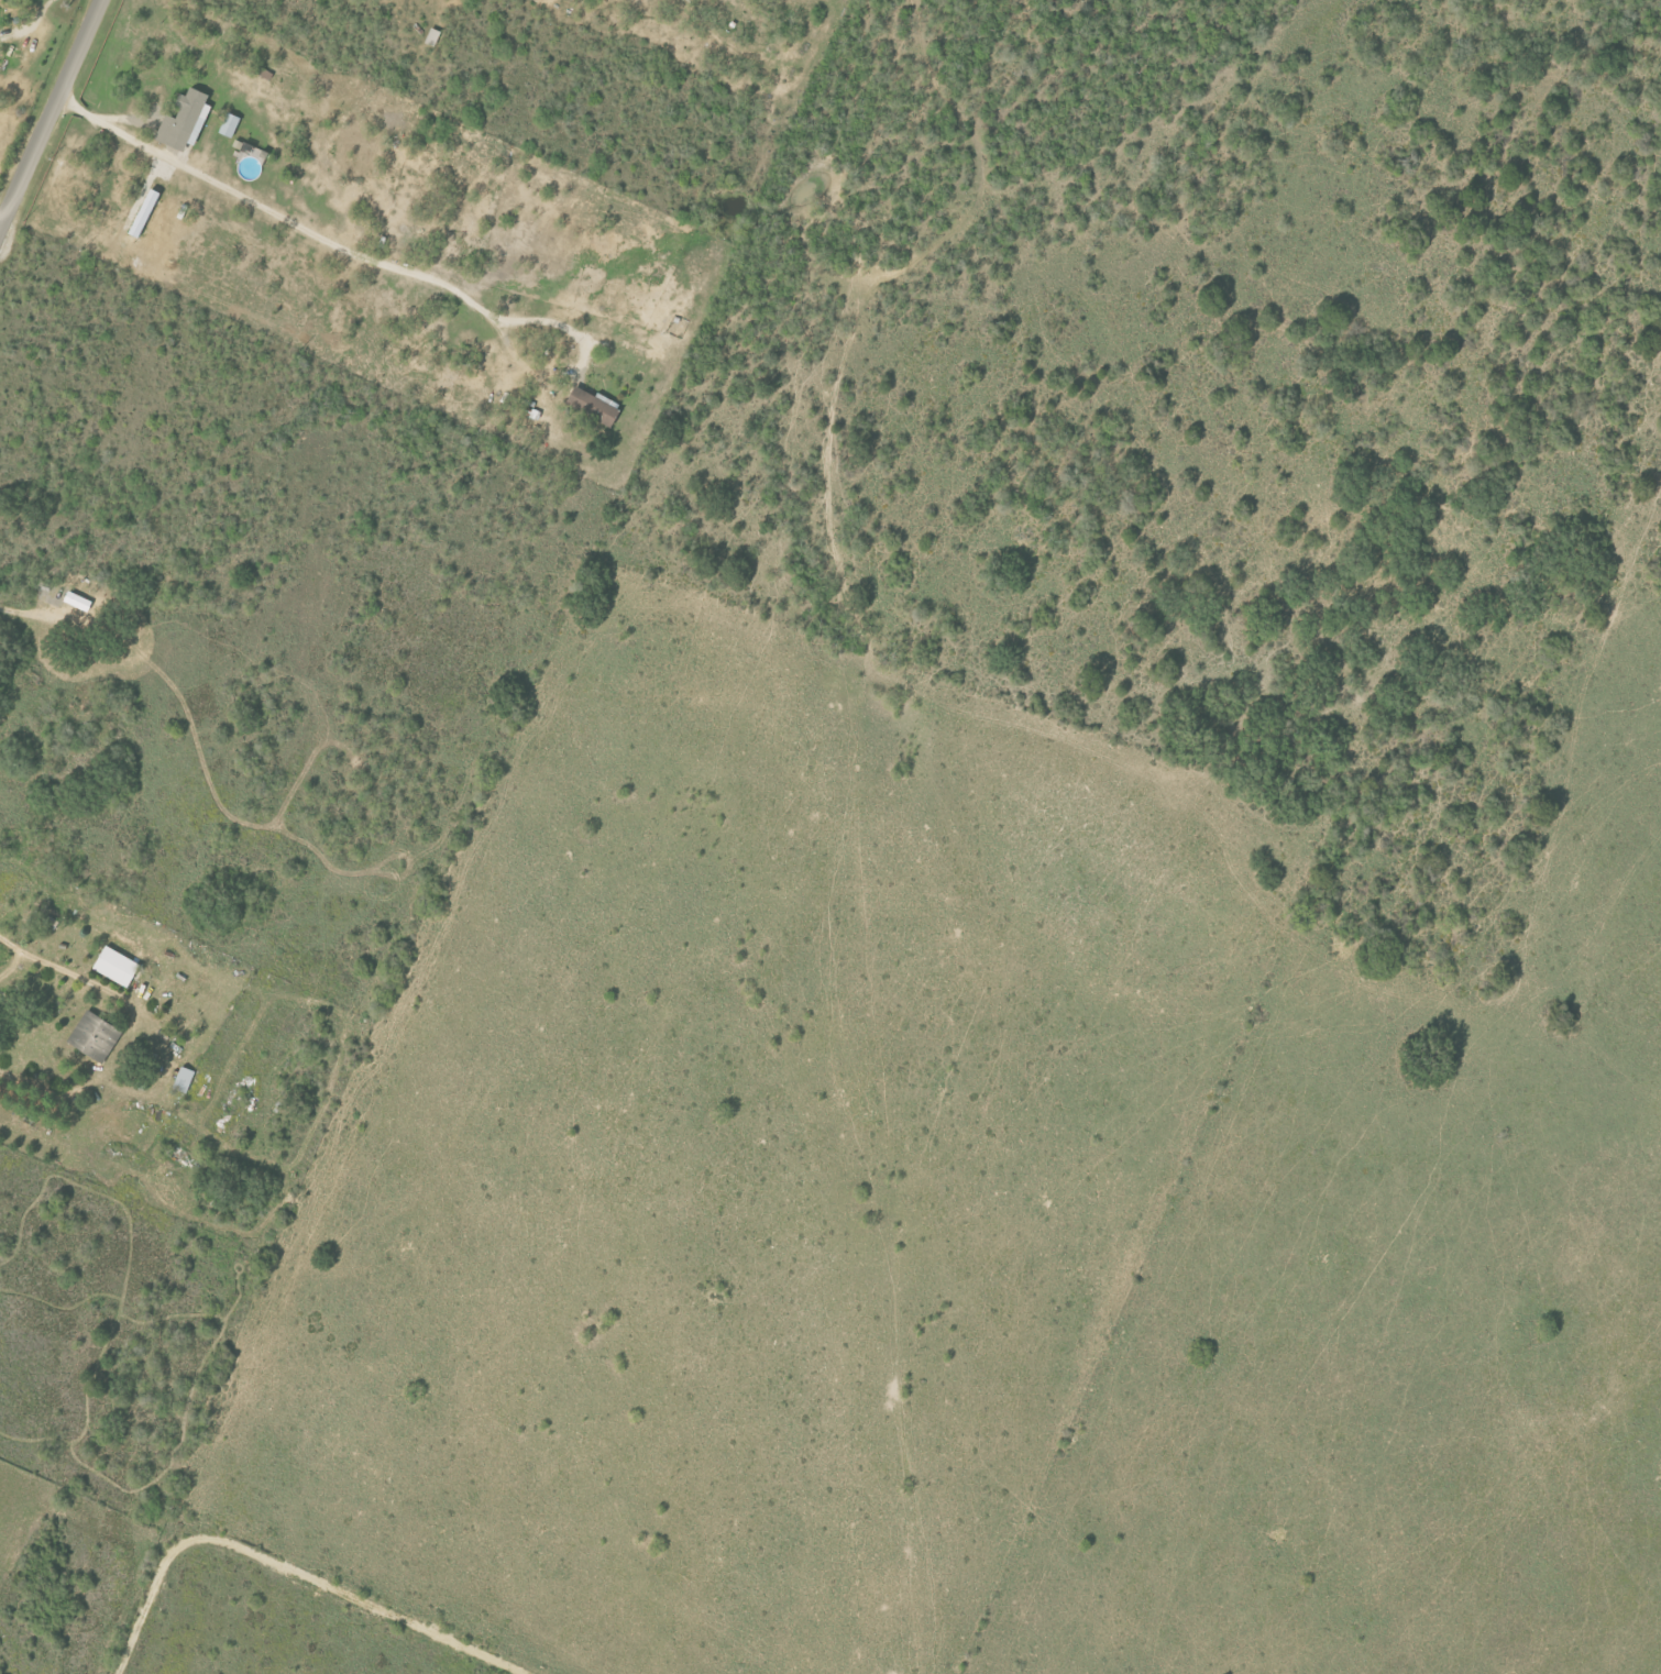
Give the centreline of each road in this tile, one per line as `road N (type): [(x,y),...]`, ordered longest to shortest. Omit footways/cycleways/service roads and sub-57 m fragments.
road 1 (residential): [(0,230),(103,0)]

